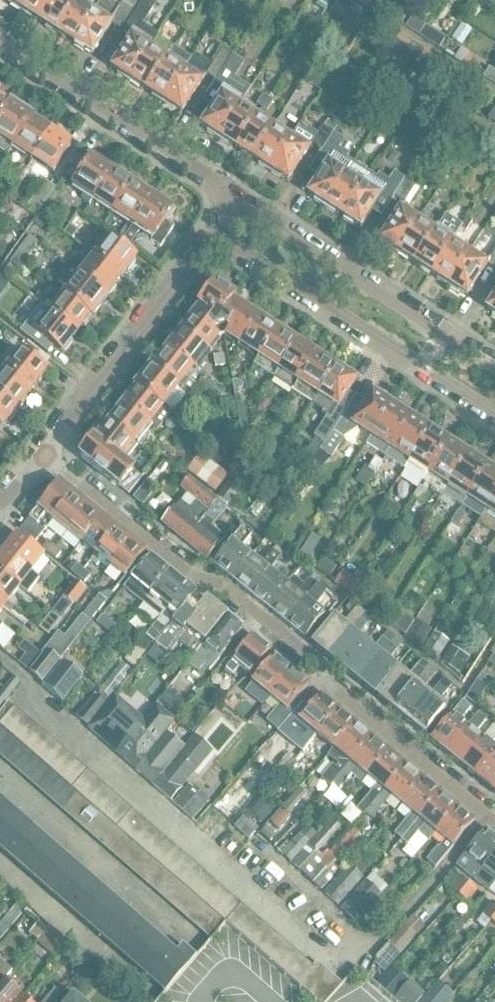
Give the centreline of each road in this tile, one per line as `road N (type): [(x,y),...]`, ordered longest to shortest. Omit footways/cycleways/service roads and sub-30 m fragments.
road 1 (residential): [(494,820),(326,685),(322,667),(226,588),(187,573),(48,457)]
road 2 (residential): [(218,236),(494,415)]
road 3 (residential): [(494,372),(230,200)]
road 4 (residential): [(48,457),(218,236)]
road 5 (residential): [(230,200),(0,46)]

